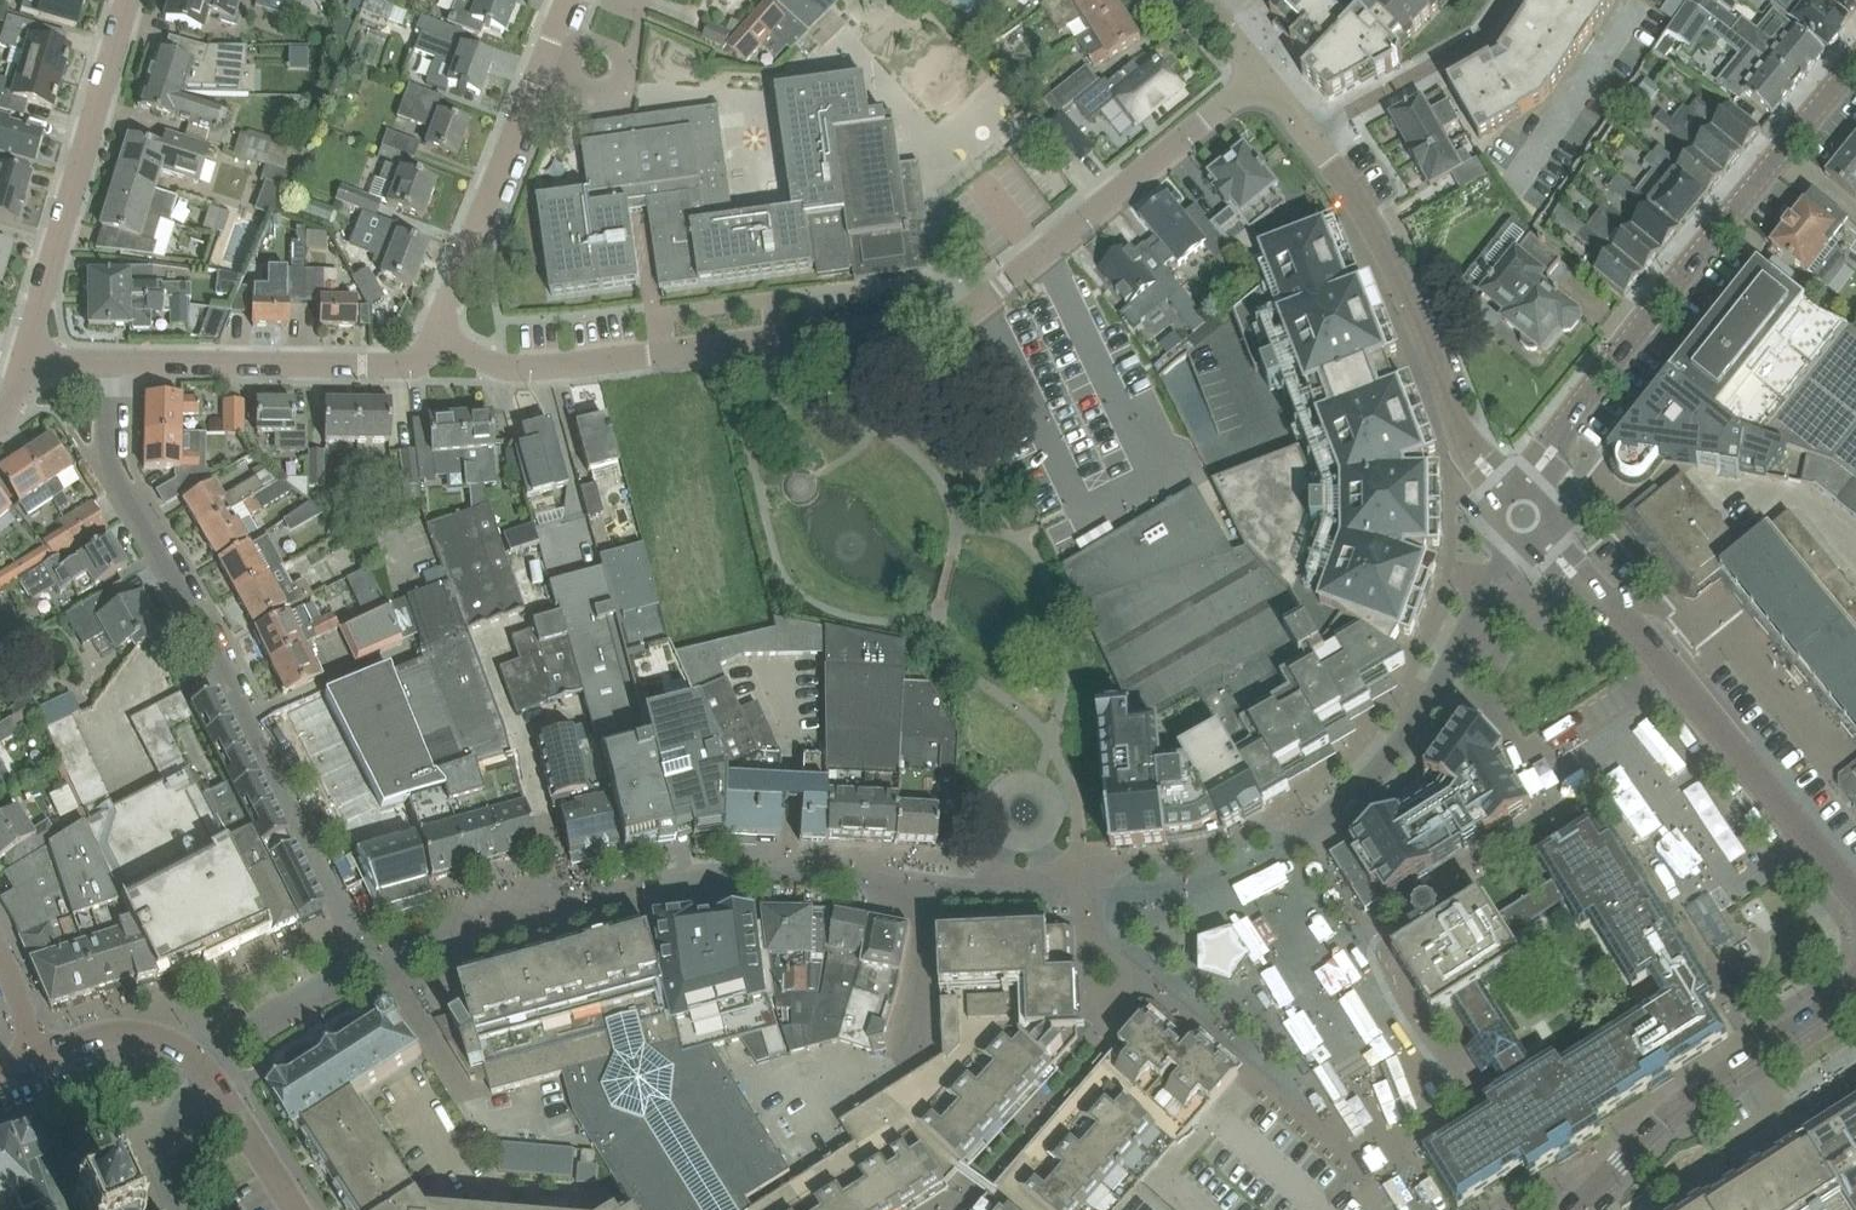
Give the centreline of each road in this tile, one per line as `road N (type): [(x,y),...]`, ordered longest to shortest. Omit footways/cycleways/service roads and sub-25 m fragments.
road 1 (residential): [(1519,517),(1491,592),(1415,724),(1385,759),(1266,847),(1172,885),(1074,894),(802,873),(726,878),(593,901),(379,959)]
road 2 (residential): [(445,365),(561,365),(776,336),(933,303),(1007,271),(1263,76)]
road 3 (residential): [(114,362),(113,443),(124,488),(222,649),(379,959)]
road 4 (tertiary): [(1855,61),(1562,426),(1519,517)]
road 5 (tertiary): [(1855,906),(1642,639),(1519,517)]
road 6 (residential): [(1519,517),(1458,427),(1401,276),(1310,132)]
road 7 (residential): [(445,365),(459,275),(571,0)]
road 8 (residential): [(22,357),(127,0)]
road 9 (tertiary): [(1586,1198),(1650,1133),(1855,986)]
road 10 (residential): [(114,362),(445,365)]
road 11 (residential): [(1310,132),(1467,51),(1501,0)]
road 12 (residential): [(379,959),(204,1059)]
road 13 (tertiary): [(33,1061),(108,1030),(177,1040),(204,1059)]
road 14 (tertiary): [(297,1209),(204,1059)]

